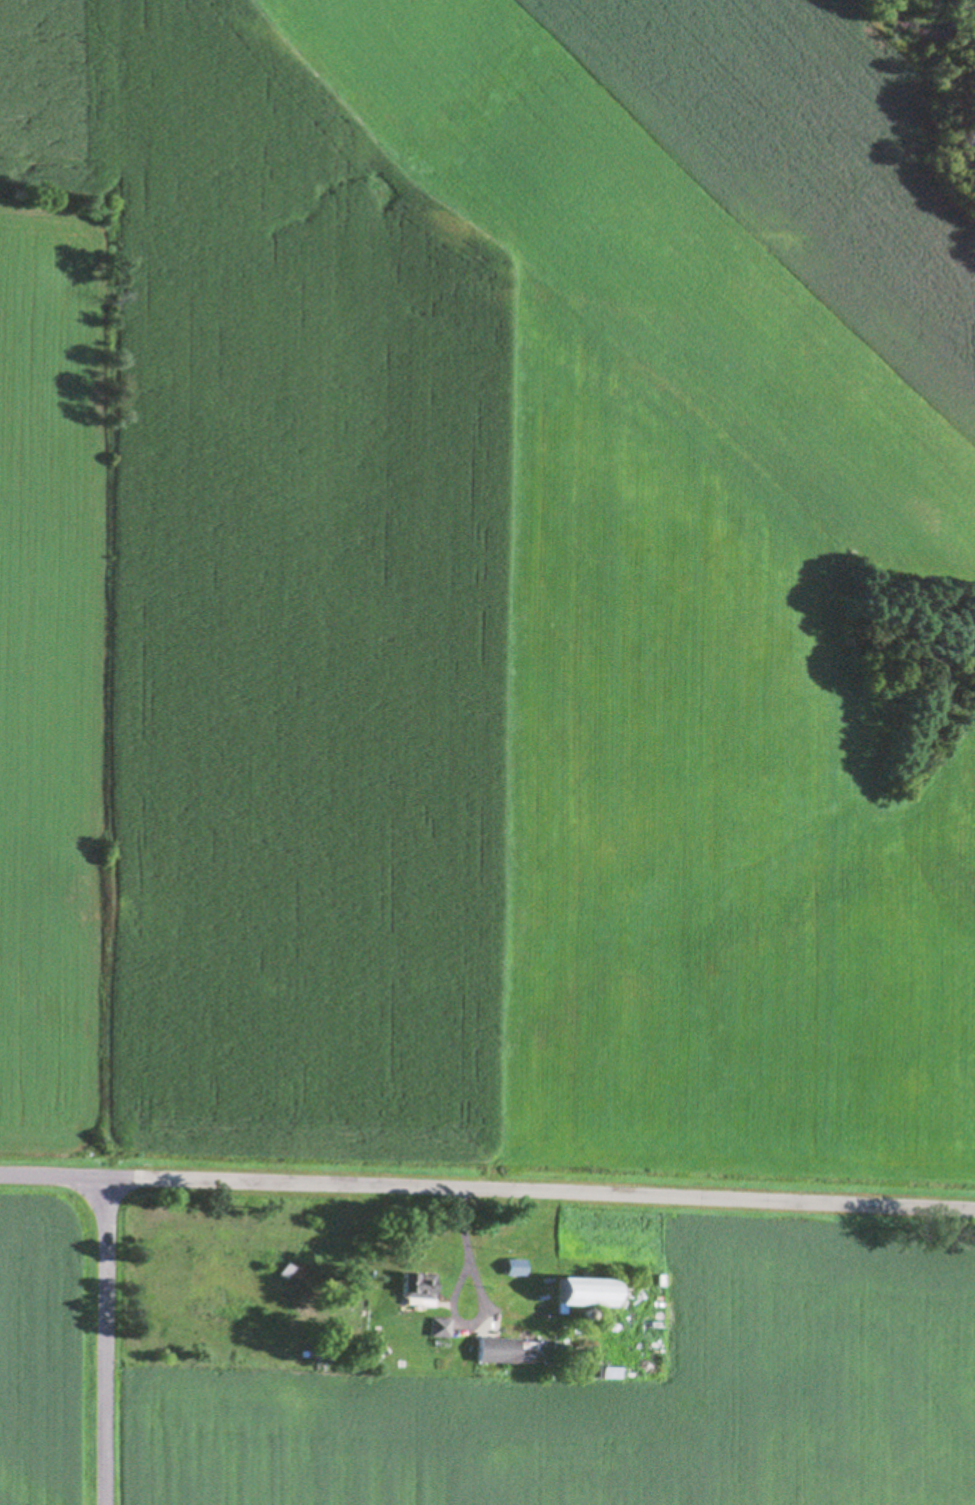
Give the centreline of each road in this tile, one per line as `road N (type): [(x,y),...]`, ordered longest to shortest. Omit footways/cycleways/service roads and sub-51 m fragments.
road 1 (secondary): [(109,1210),(974,1231)]
road 2 (secondary): [(109,1504),(109,1210)]

